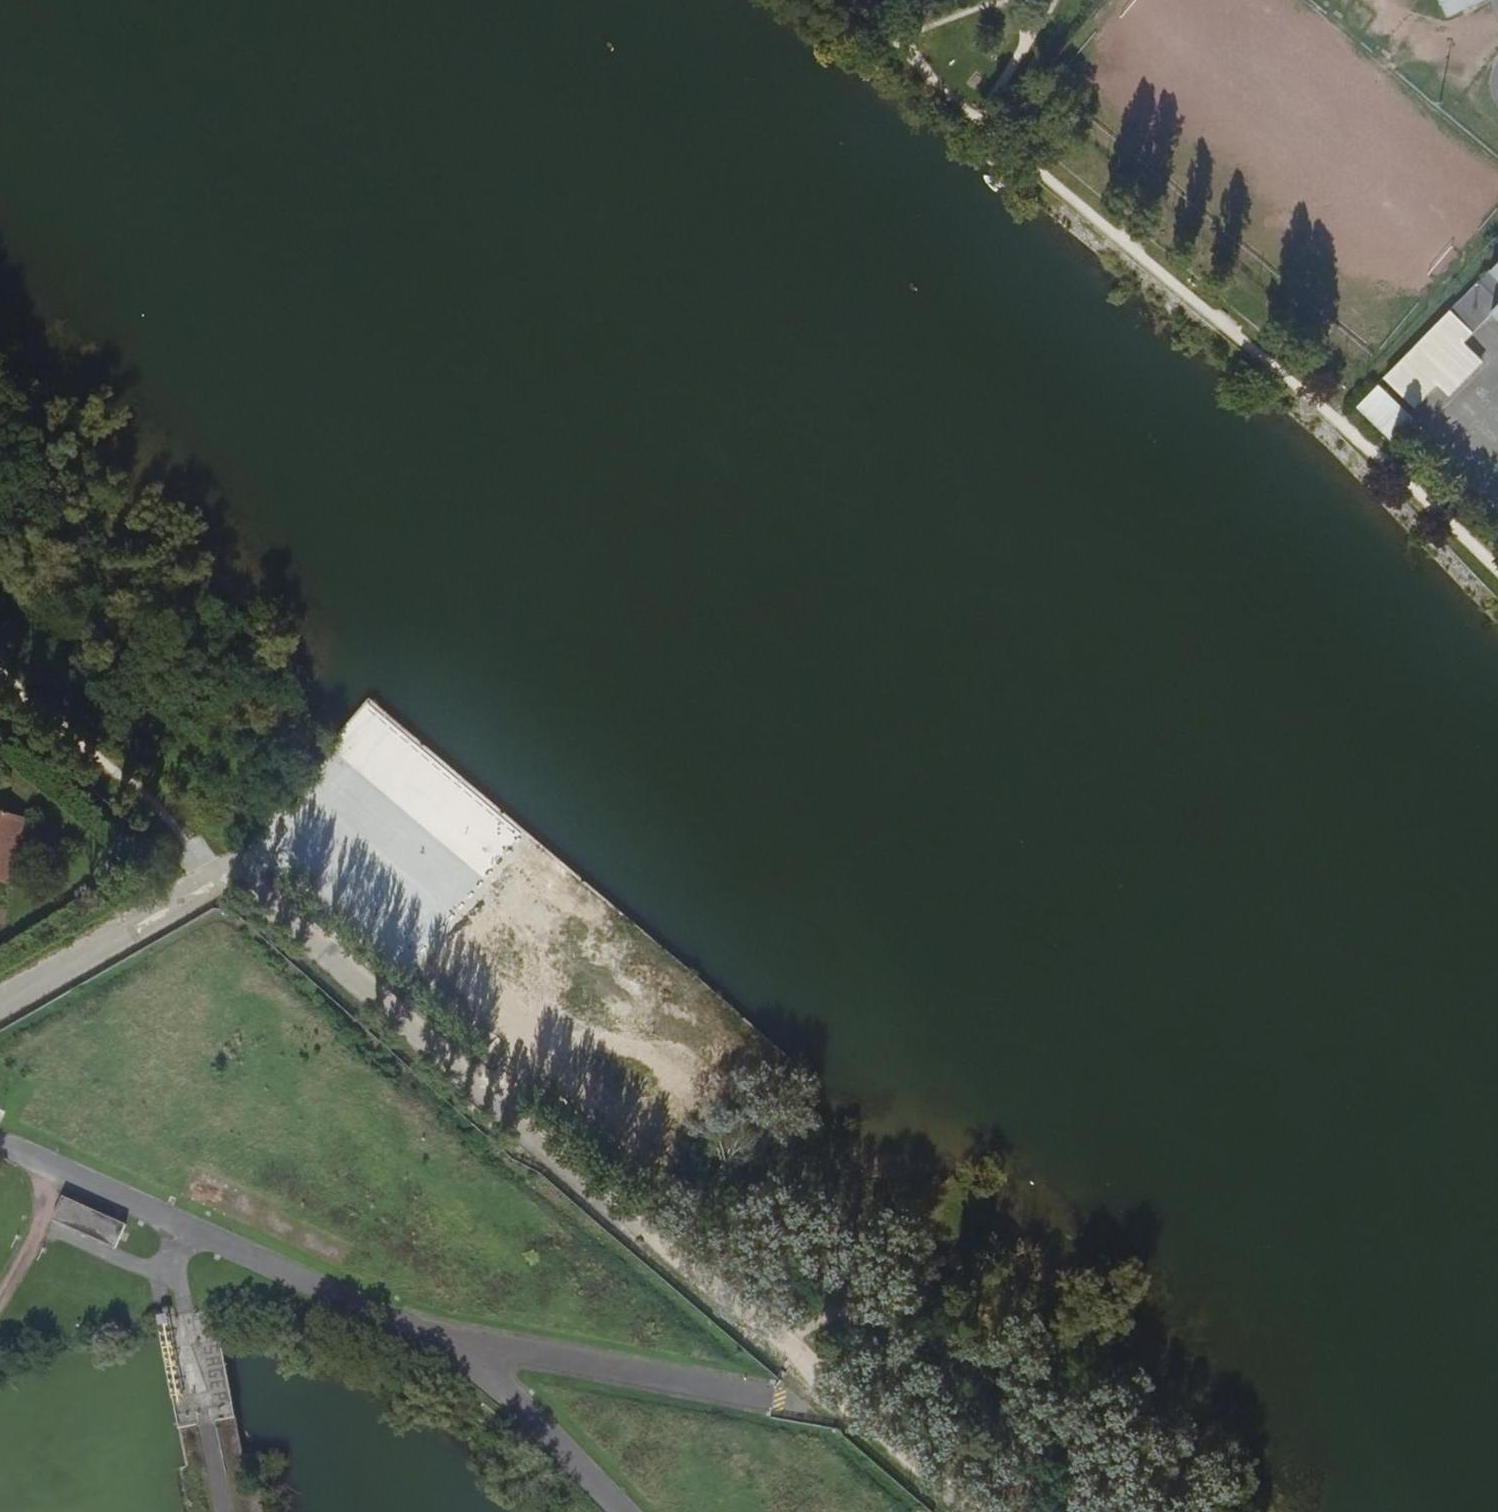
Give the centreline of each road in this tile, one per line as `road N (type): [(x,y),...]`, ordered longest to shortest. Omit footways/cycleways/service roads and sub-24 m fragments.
road 1 (unclassified): [(0,1008),(231,877)]
road 2 (track): [(51,1163),(42,1226),(0,1294)]

